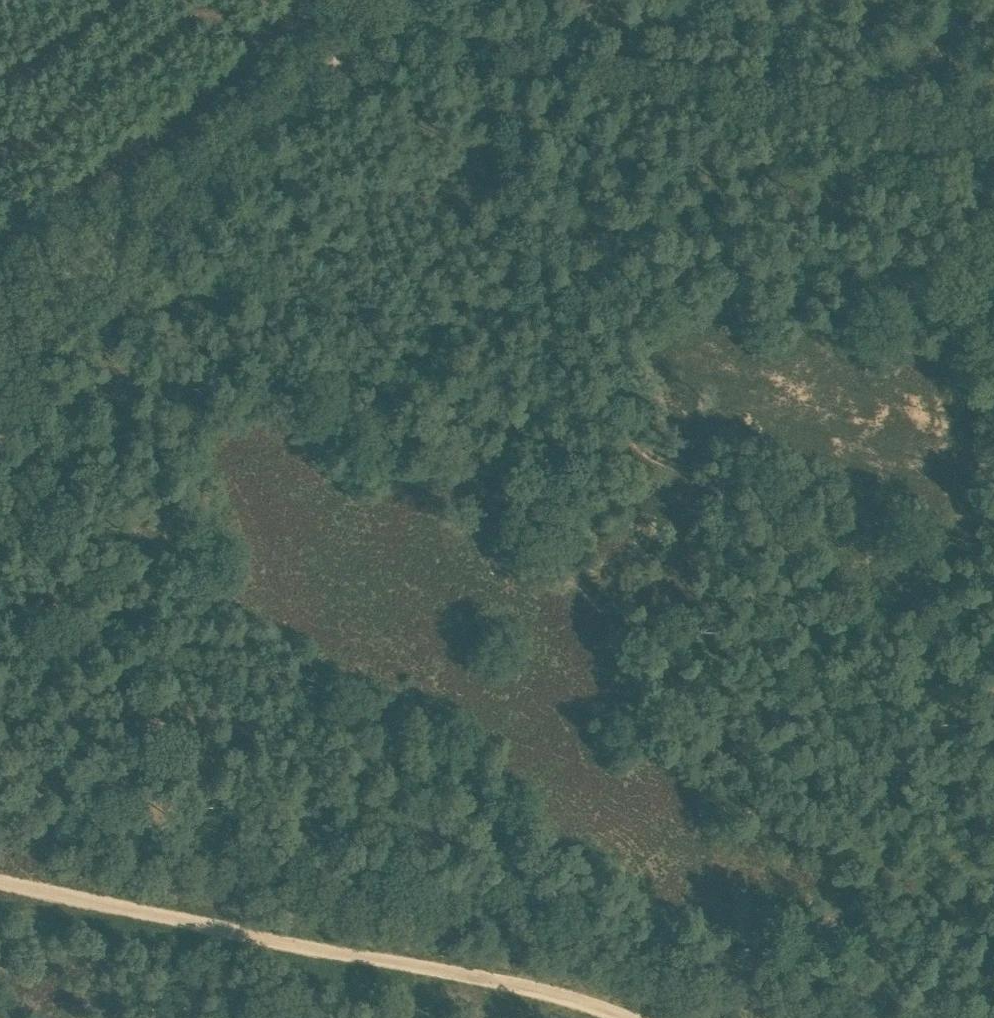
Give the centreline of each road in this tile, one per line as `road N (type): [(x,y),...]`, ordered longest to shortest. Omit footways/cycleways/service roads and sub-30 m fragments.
road 1 (track): [(654,1017),(0,880)]
road 2 (track): [(405,17),(521,49),(993,112)]
road 3 (track): [(86,275),(405,17)]

